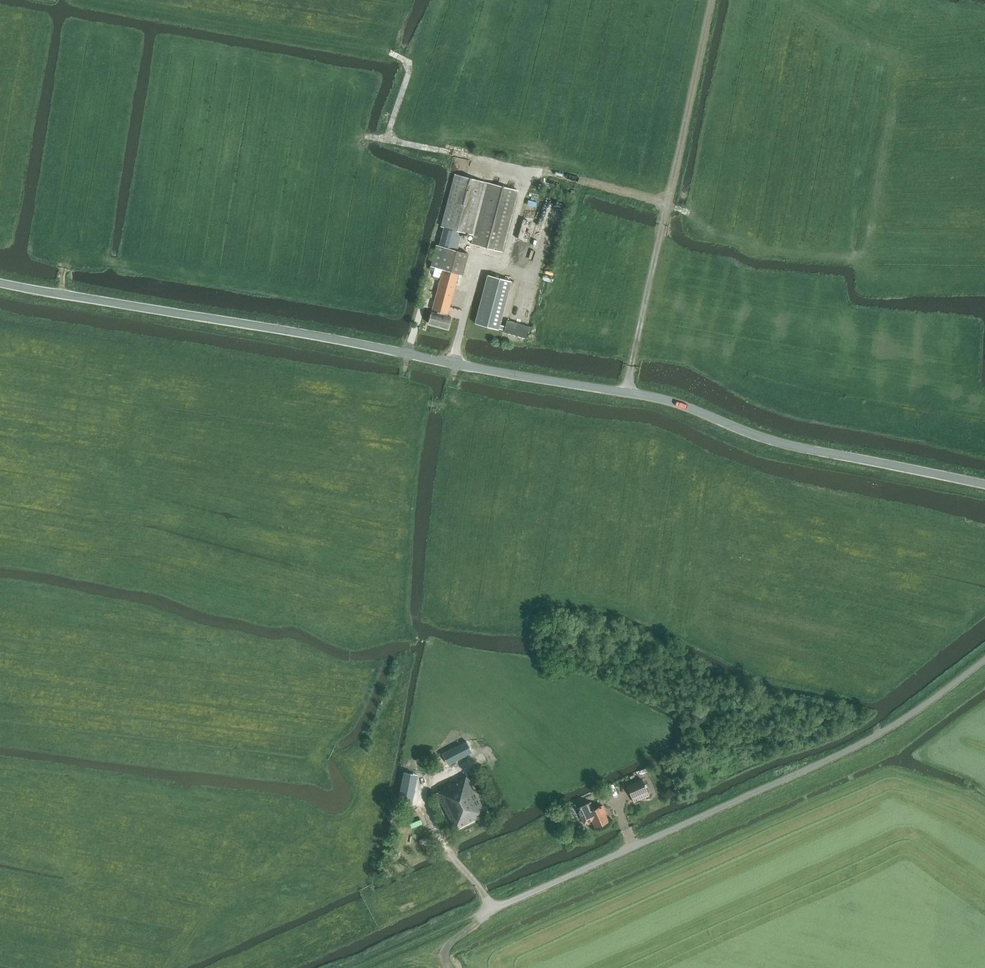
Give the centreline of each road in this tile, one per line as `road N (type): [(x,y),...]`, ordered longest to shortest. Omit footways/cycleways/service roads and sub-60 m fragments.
road 1 (unclassified): [(984,484),(778,442),(651,395),(0,282)]
road 2 (unclassified): [(490,909),(857,746),(984,659)]
road 3 (track): [(508,256),(530,169),(666,205),(712,0)]
road 4 (track): [(690,212),(666,205),(626,393)]
road 5 (track): [(468,876),(397,910),(331,859)]
road 6 (track): [(490,909),(357,967)]
road 7 (track): [(388,140),(530,169)]
road 8 (track): [(467,765),(428,788),(449,856),(468,876)]
road 9 (track): [(384,53),(410,65),(388,140),(363,136)]

